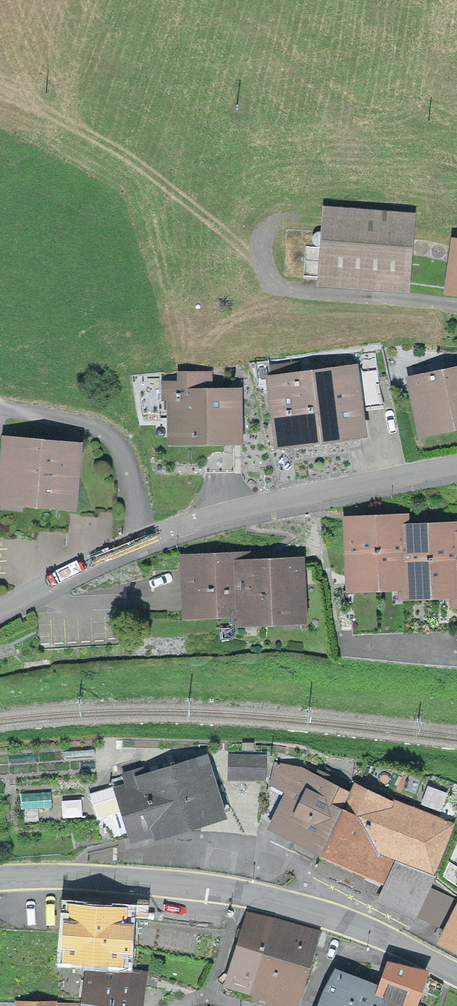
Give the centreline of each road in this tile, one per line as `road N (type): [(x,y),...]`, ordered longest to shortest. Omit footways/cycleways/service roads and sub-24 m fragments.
road 1 (residential): [(456,467),(229,516),(141,545)]
road 2 (primary): [(0,878),(57,876),(241,893)]
road 3 (residential): [(141,545),(124,450),(105,430),(0,406)]
road 4 (residential): [(141,545),(0,613)]
road 5 (primary): [(241,893),(382,934)]
road 6 (residential): [(309,1005),(327,959),(346,952),(380,956),(382,934)]

